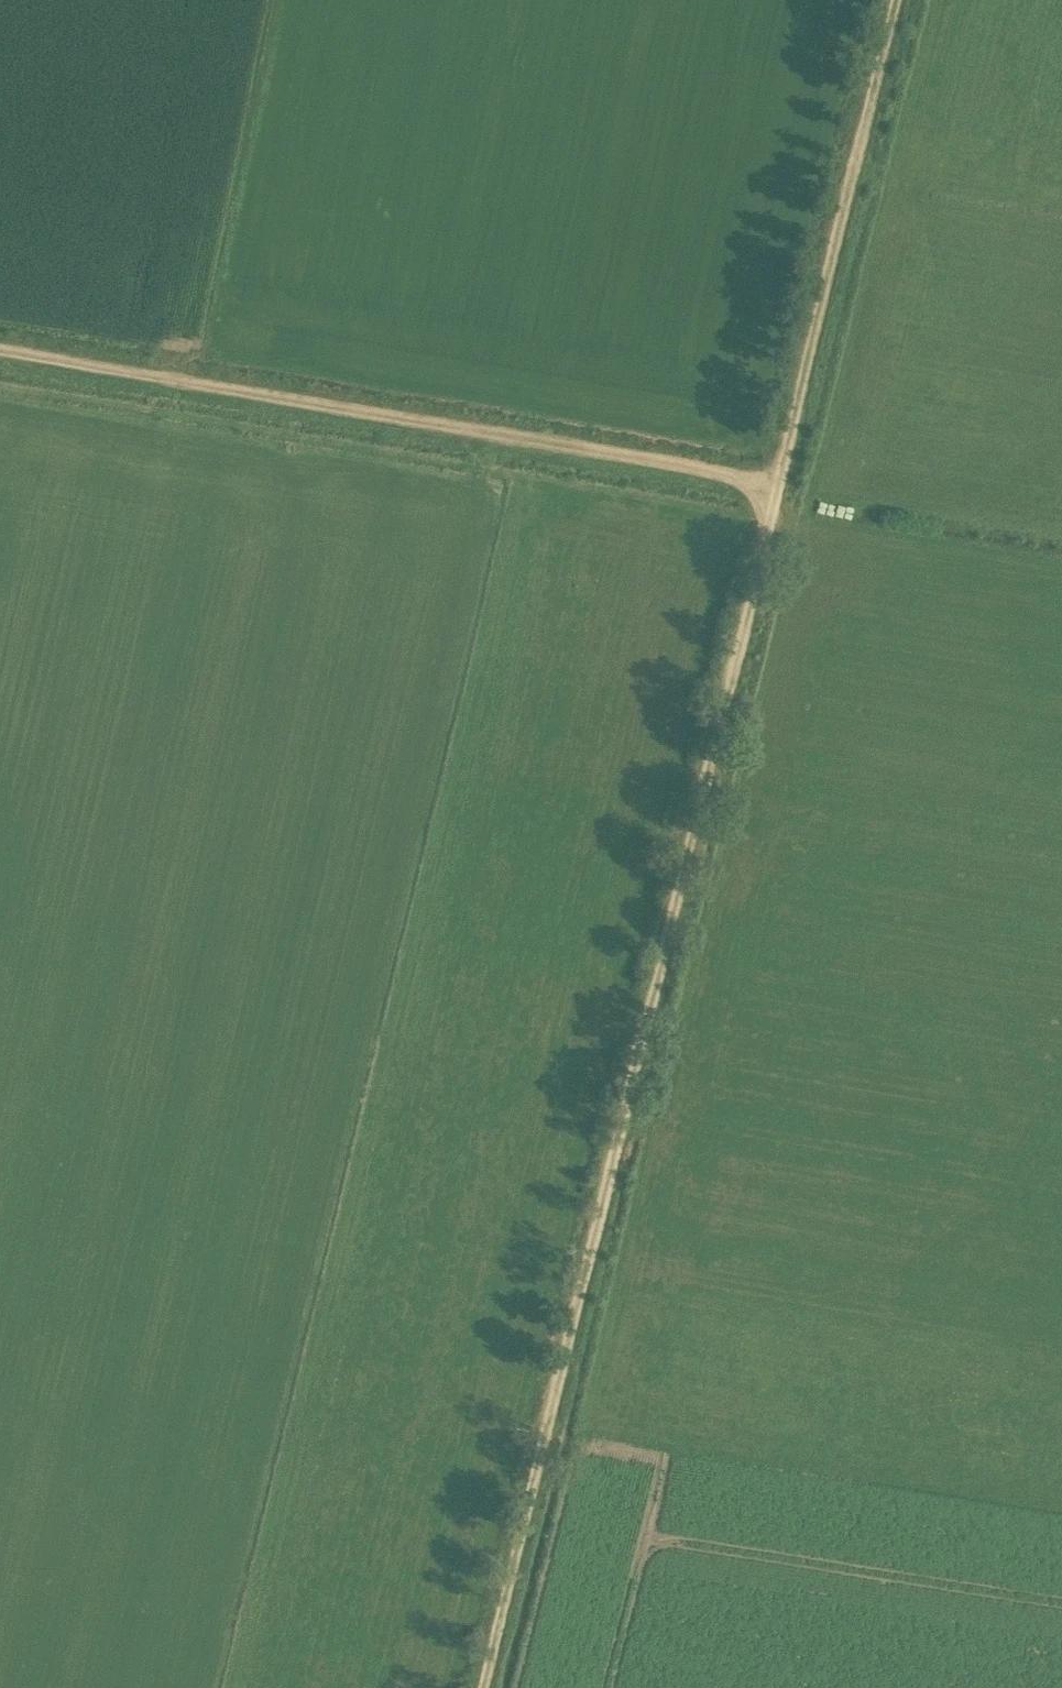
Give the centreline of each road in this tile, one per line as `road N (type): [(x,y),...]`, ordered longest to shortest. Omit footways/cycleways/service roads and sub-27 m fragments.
road 1 (track): [(779,477),(481,1687)]
road 2 (track): [(0,342),(779,477)]
road 3 (track): [(897,0),(779,477)]

